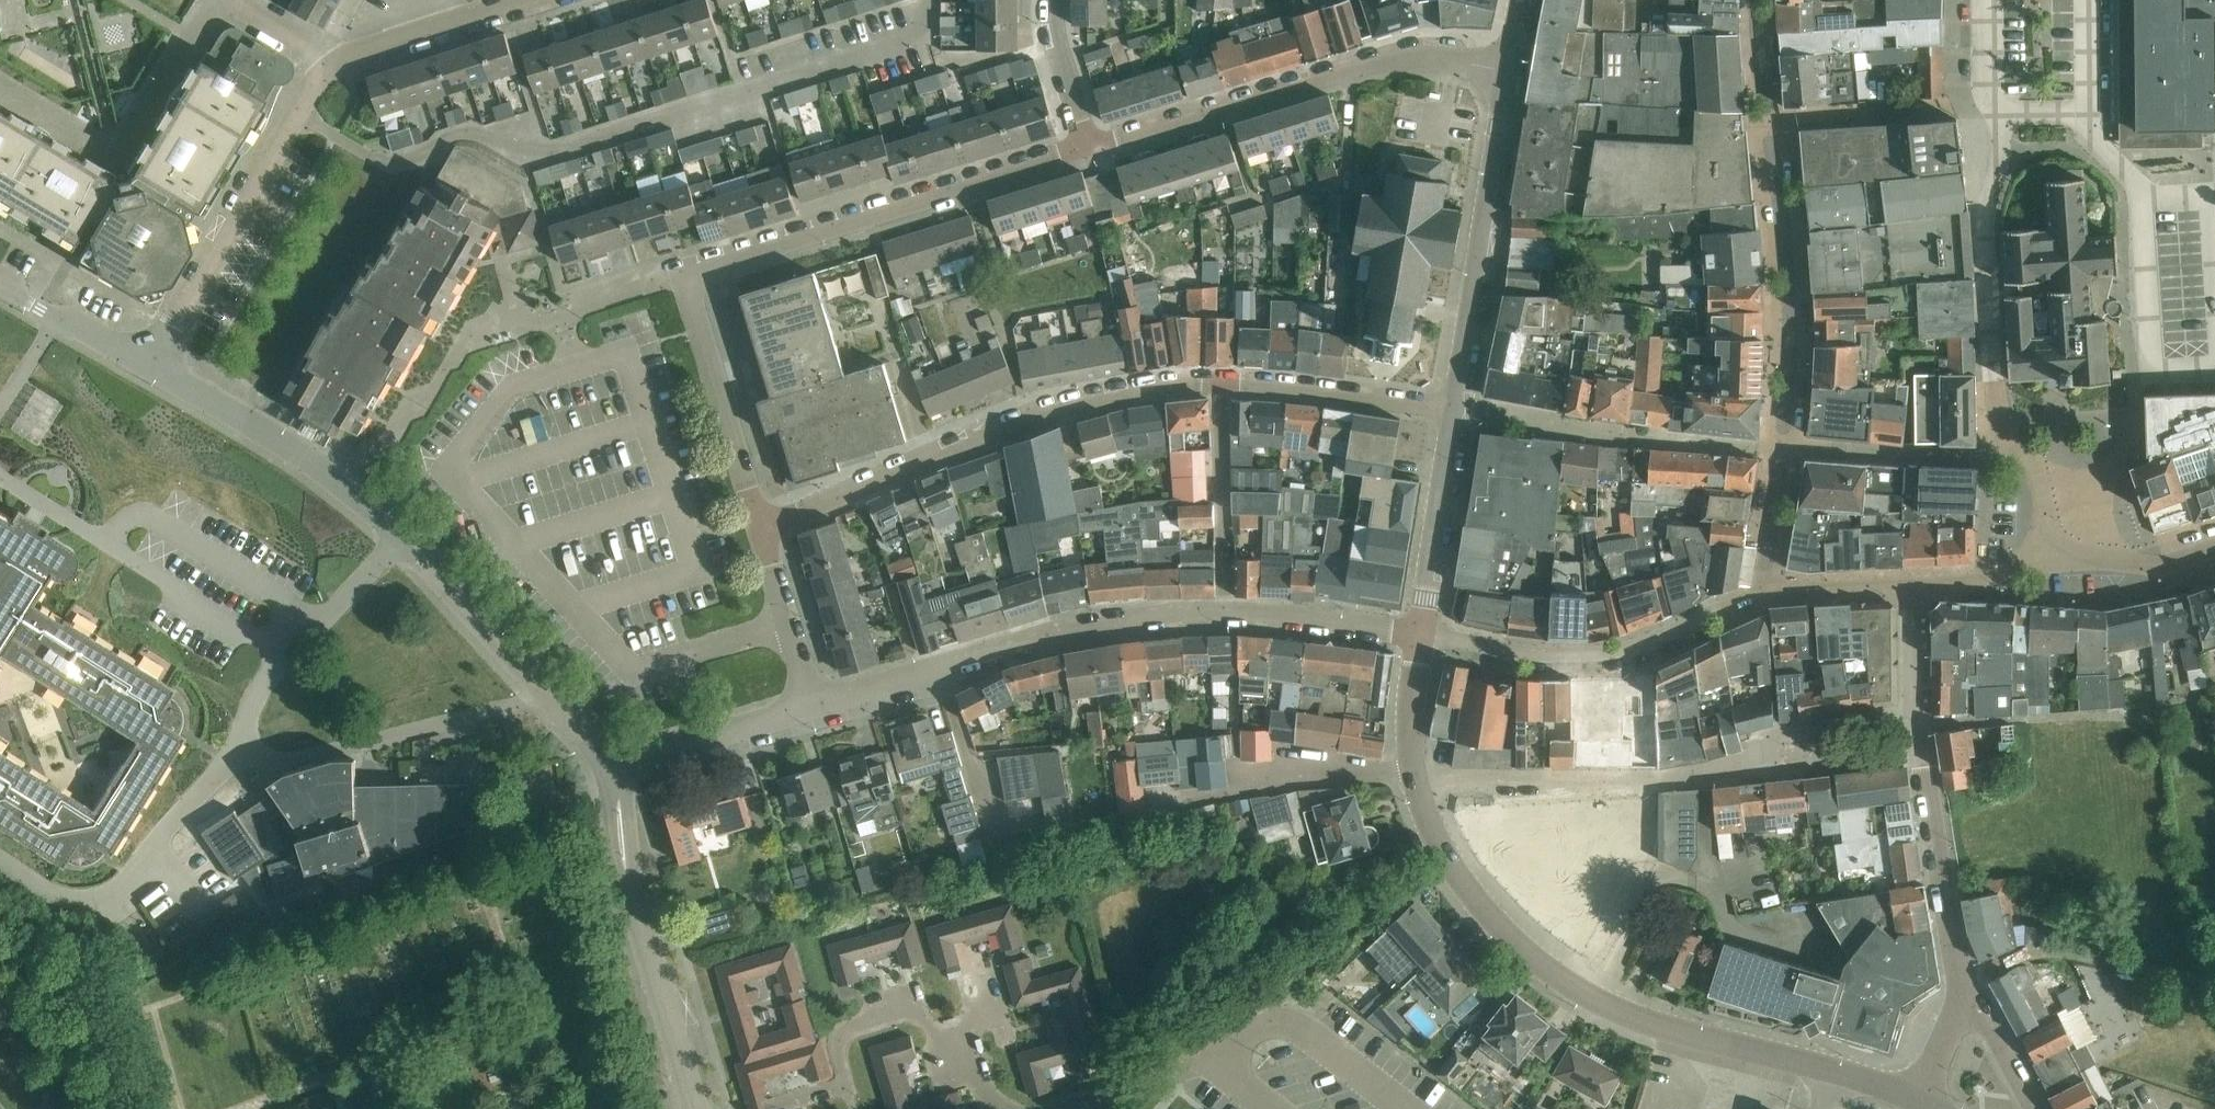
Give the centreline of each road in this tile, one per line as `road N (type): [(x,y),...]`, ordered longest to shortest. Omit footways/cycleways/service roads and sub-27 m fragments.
road 1 (tertiary): [(613,763),(463,596),(397,543),(381,516),(281,441),(153,369)]
road 2 (secondary): [(1843,1072),(1636,1017),(1581,991),(1524,949),(1480,902),(1443,850),(1417,781)]
road 3 (residential): [(1417,781),(1704,777),(1756,761),(1778,738),(1802,731),(1916,715)]
road 4 (residential): [(2089,479),(2108,470),(2129,440),(2152,371),(2140,195),(2089,133),(2089,111),(1995,112)]
road 5 (residential): [(1511,66),(1400,52),(1088,148)]
road 6 (tertiary): [(813,704),(1070,630),(1226,614)]
road 7 (residential): [(685,277),(1088,148)]
road 8 (residential): [(1223,381),(1133,384),(953,443),(853,487)]
road 9 (residential): [(700,1108),(622,848),(613,763)]
road 10 (residential): [(1419,632),(1513,652),(1599,653),(1763,595)]
road 11 (residential): [(153,369),(325,62)]
road 12 (residential): [(1995,112),(2000,137),(1985,221),(1994,381),(1997,409),(2019,454)]
road 13 (residential): [(1783,446),(1455,408)]
road 14 (residential): [(1783,446),(1785,313),(1767,119)]
road 15 (secondary): [(1455,408),(1506,107)]
road 16 (residential): [(1971,998),(1916,715)]
road 17 (residential): [(1152,812),(1288,771),(1415,766)]
road 18 (residential): [(1767,119),(1618,130),(1604,116),(1506,107)]
road 19 (residential): [(762,528),(685,277)]
road 20 (residential): [(959,1041),(914,1010),(851,1027),(837,1049),(845,1085),(784,1105)]
road 21 (residential): [(1783,446),(2019,454)]
road 22 (residential): [(1455,408),(1223,381)]
road 23 (residential): [(1226,614),(1223,381)]
road 24 (residential): [(1767,119),(1948,106),(1995,112)]
road 25 (secondary): [(1419,632),(1455,408)]
road 26 (residential): [(470,338),(685,277)]
road 27 (tertiary): [(613,763),(813,704)]
road 28 (residential): [(325,62),(519,3)]
road 29 (tertiary): [(1226,614),(1419,632)]
road 30 (residential): [(813,704),(762,528)]
road 31 (tertiary): [(153,369),(0,285)]
road 32 (residential): [(1224,1060),(1064,1108)]
road 33 (residential): [(1088,148),(1057,47),(1051,0)]
road 34 (residential): [(1763,595),(1783,446)]
road 35 (residential): [(1763,595),(1912,586)]
road 36 (residential): [(1912,586),(1975,580),(2052,558)]
road 37 (secondary): [(1415,766),(1410,693),(1419,632)]
road 38 (residential): [(1916,715),(1912,586)]
road 39 (residential): [(2090,553),(2159,566),(2214,550)]
road 40 (residential): [(2032,1108),(1971,998)]

